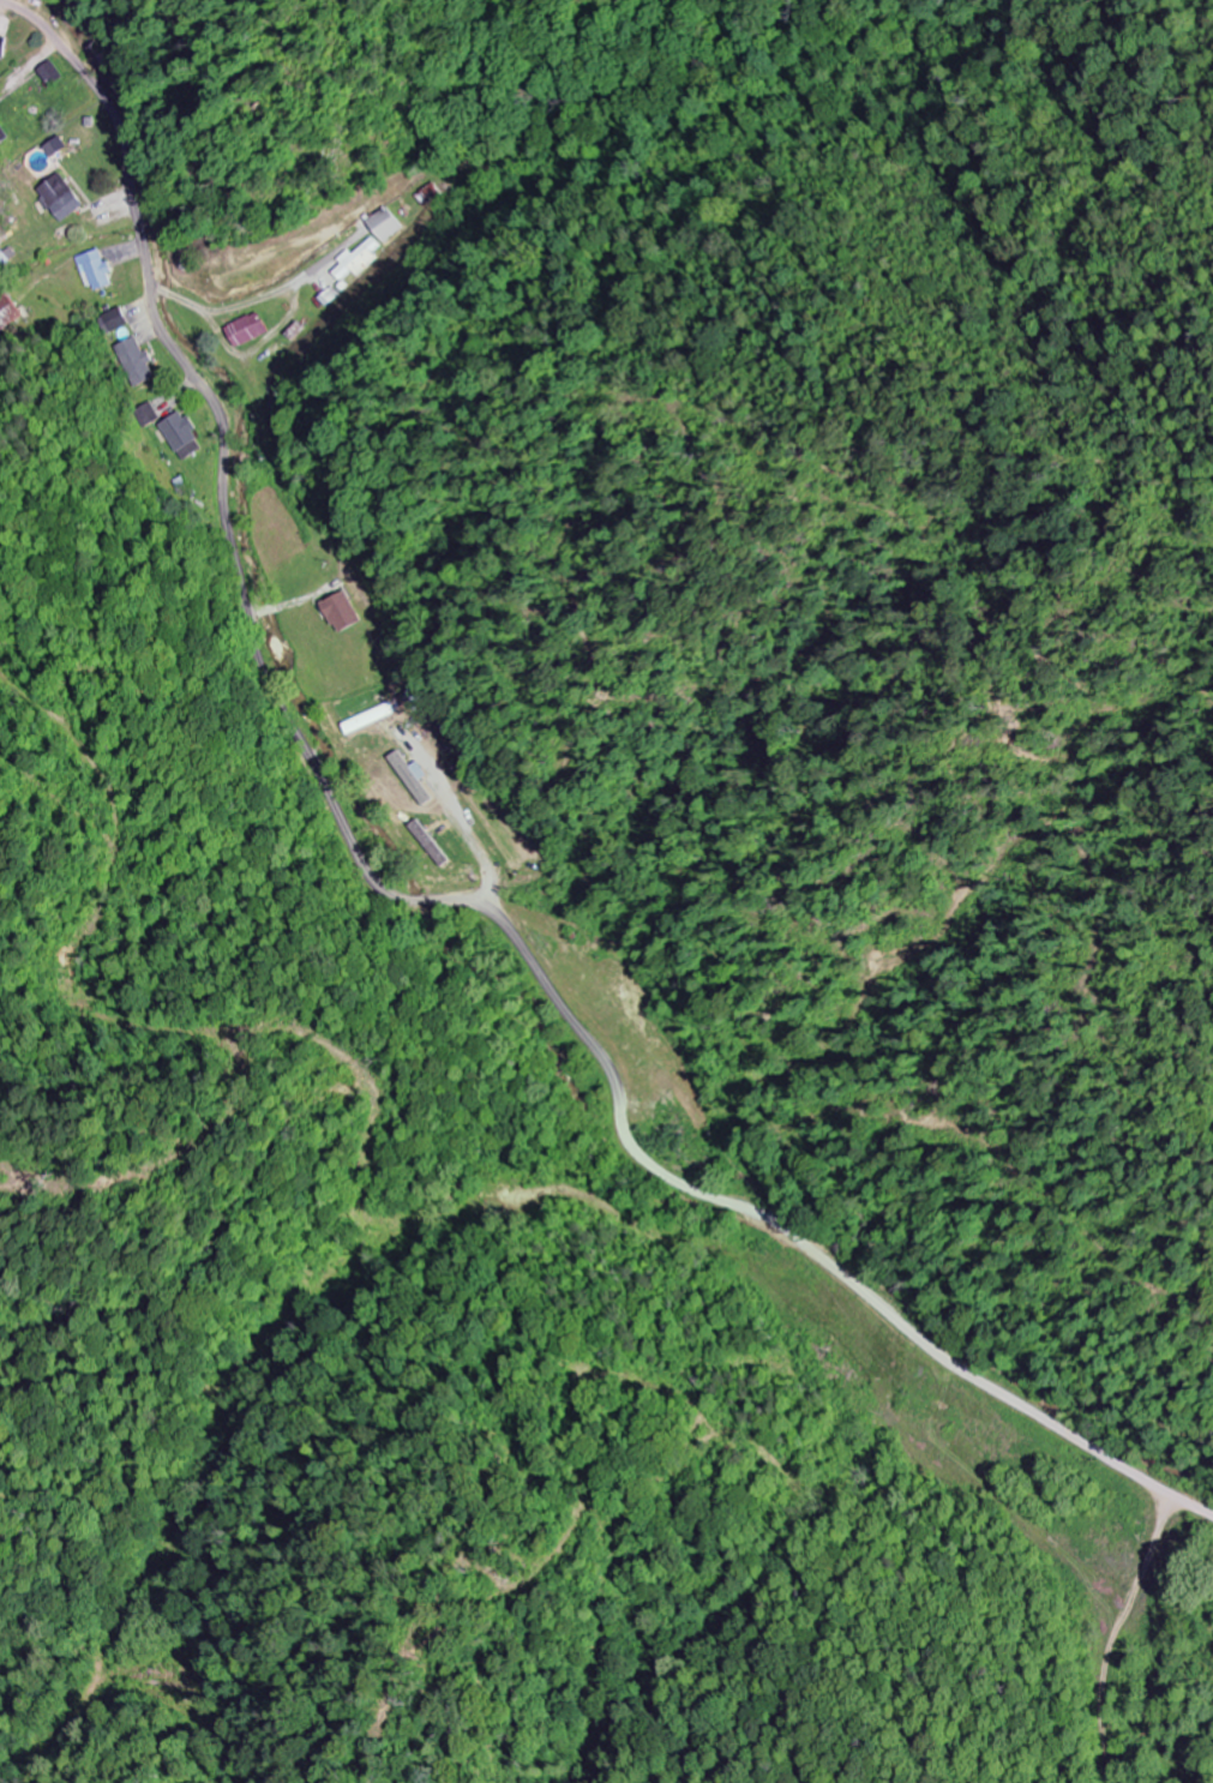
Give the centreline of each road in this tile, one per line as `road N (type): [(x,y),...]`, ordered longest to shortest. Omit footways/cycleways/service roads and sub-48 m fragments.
road 1 (residential): [(1212,1513),(1118,1465),(991,1383),(755,1203),(649,1172),(627,1143),(608,1065),(502,918),(452,896),(392,895),(372,877),(260,667),(227,517),(224,425),(154,313),(118,120),(56,37),(8,0)]

